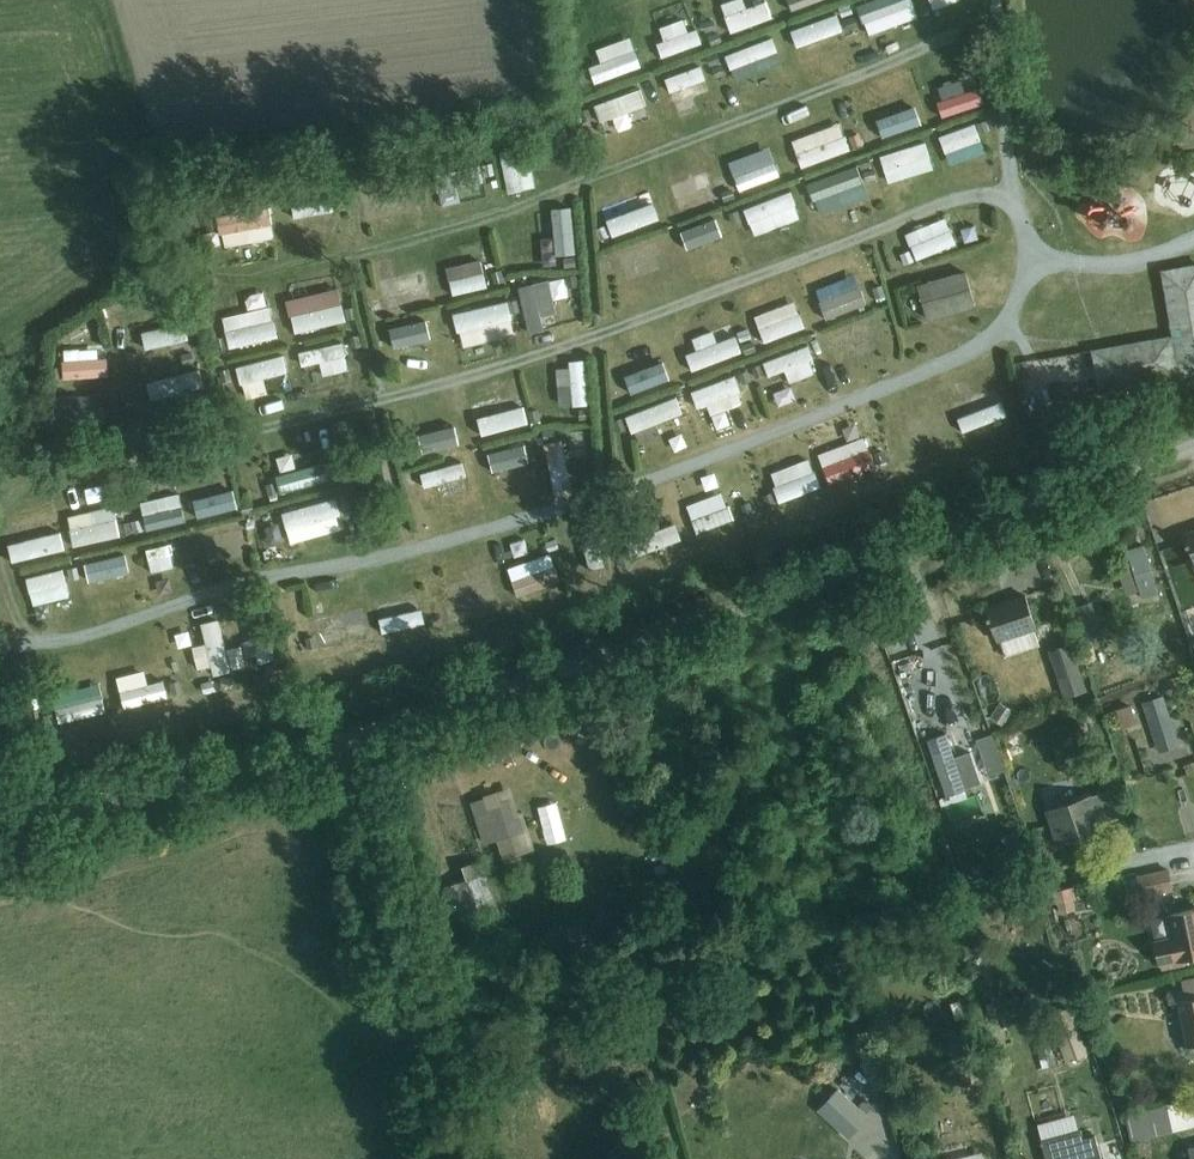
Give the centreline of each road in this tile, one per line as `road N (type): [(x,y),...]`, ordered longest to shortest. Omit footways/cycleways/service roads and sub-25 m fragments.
road 1 (residential): [(339,731),(1193,442)]
road 2 (residential): [(339,731),(458,1158)]
road 3 (residential): [(41,799),(339,731)]

